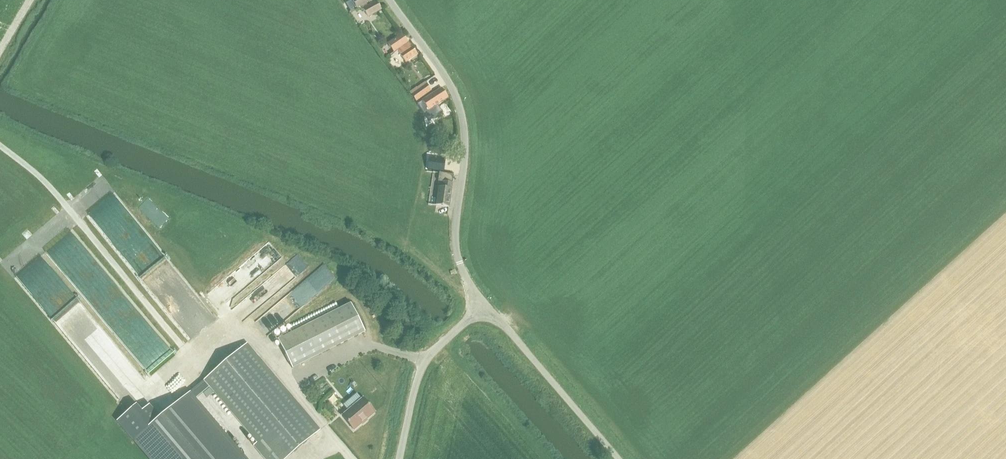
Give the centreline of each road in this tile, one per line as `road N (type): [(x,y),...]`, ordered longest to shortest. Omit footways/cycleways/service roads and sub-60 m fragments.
road 1 (residential): [(460,264),(461,110),(390,0)]
road 2 (unclassified): [(619,458),(483,304)]
road 3 (unclassified): [(398,458),(424,364),(483,304)]

